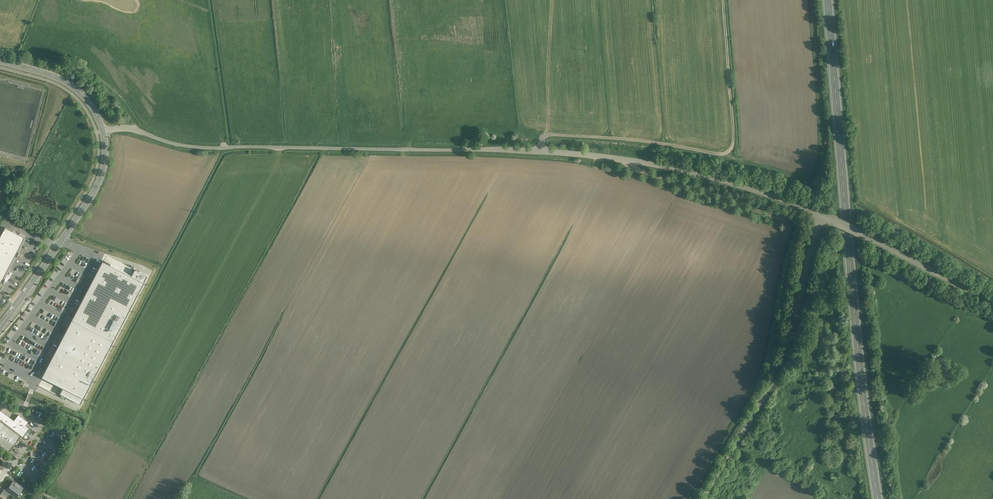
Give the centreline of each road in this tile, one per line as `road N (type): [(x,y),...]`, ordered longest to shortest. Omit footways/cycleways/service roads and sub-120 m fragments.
road 1 (unclassified): [(821,214),(628,160),(518,150),(229,148),(121,127),(103,132)]
road 2 (primary): [(878,498),(828,0)]
road 3 (residential): [(821,214),(783,357),(704,498)]
road 4 (track): [(538,151),(551,135),(631,140),(796,175)]
road 5 (secondary): [(103,132),(94,191),(0,325)]
road 6 (unclassified): [(992,301),(821,214)]
road 7 (track): [(628,160),(790,223)]
road 8 (track): [(724,156),(734,146),(724,0)]
road 9 (secondary): [(0,61),(74,86),(103,132)]

